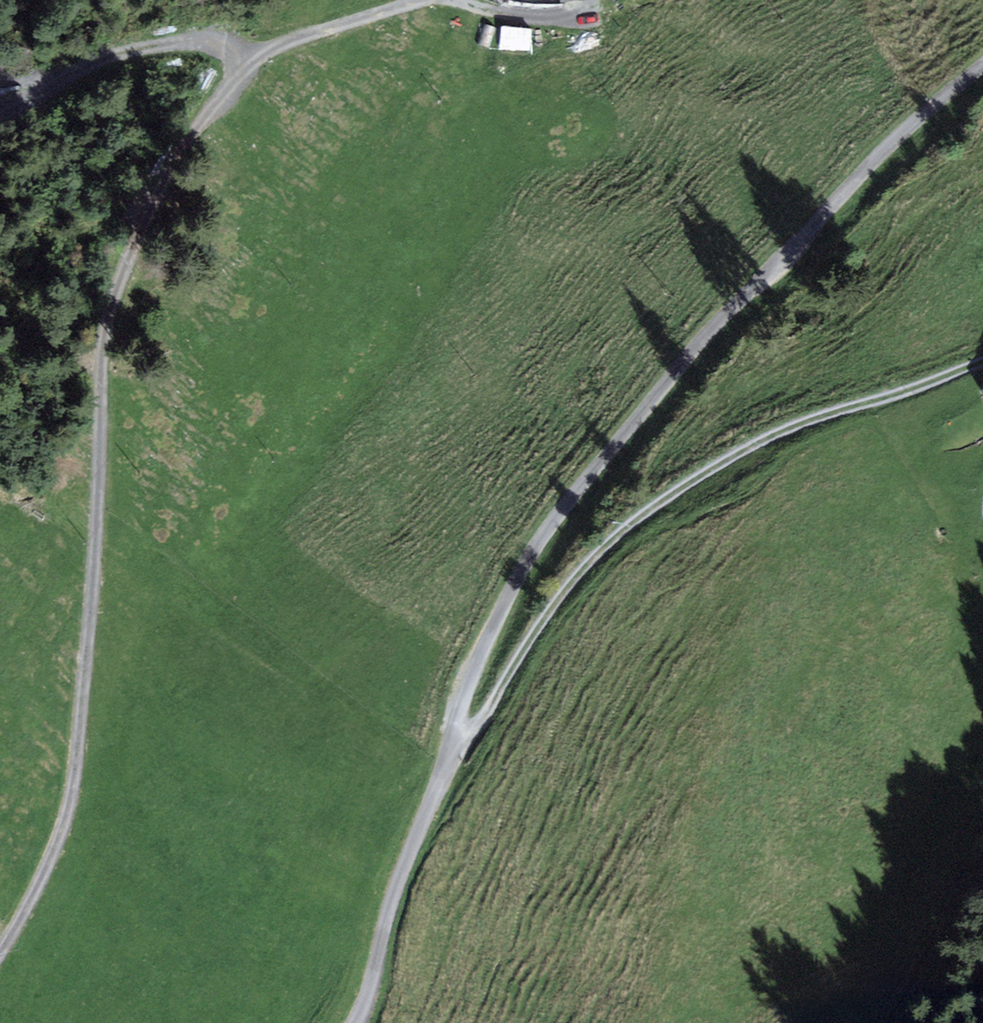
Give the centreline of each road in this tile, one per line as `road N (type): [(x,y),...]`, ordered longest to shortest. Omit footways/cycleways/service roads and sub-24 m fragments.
road 1 (unclassified): [(352,1022),(470,680),(540,539),(704,336),(887,148),(982,65)]
road 2 (track): [(420,0),(292,41),(247,68),(178,153),(131,254),(102,350),(94,604),(74,793),(35,894),(0,955)]
road 3 (track): [(982,361),(782,432),(662,501),(575,577),(484,721),(455,733)]
road 4 (track): [(0,119),(64,78),(135,52),(195,42),(220,47),(247,68)]
road 5 (track): [(586,12),(530,18),(459,0)]

